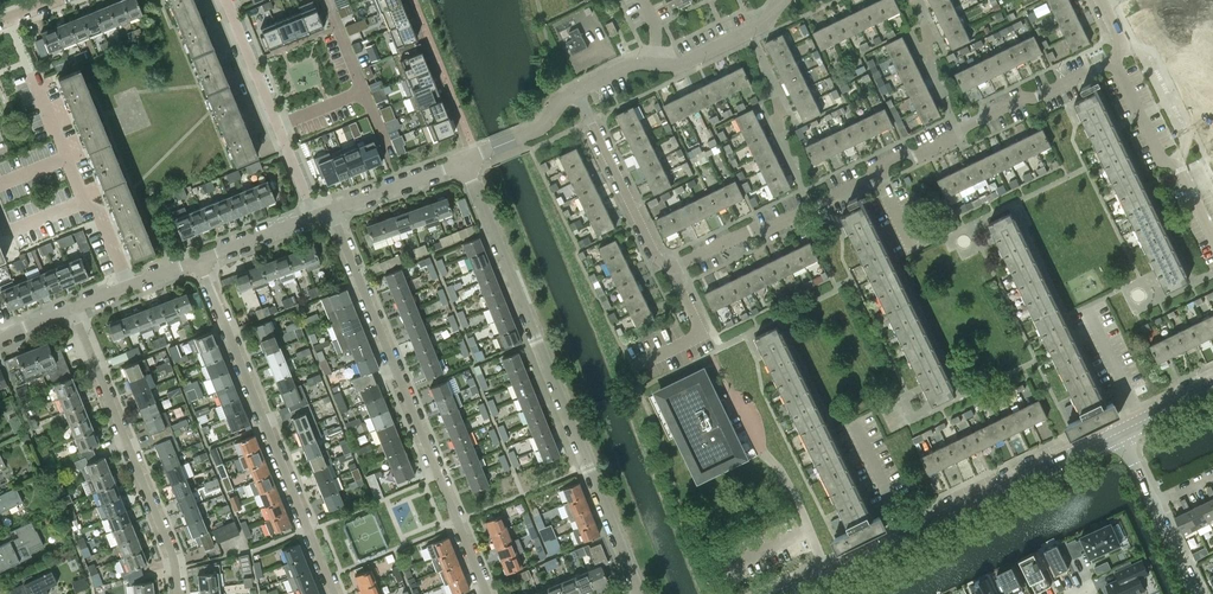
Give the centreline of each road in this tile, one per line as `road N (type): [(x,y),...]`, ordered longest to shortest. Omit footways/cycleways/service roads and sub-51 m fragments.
road 1 (residential): [(684,261),(846,192),(992,110),(1113,61)]
road 2 (residential): [(637,592),(464,163)]
road 3 (residential): [(487,593),(331,210)]
road 4 (residential): [(333,593),(200,260)]
road 5 (tertiary): [(830,573),(1121,432)]
road 6 (residential): [(180,593),(172,546),(72,310)]
road 7 (residential): [(830,573),(729,389)]
road 8 (residential): [(1212,235),(1184,176),(1161,158),(1113,61)]
road 9 (residential): [(576,91),(654,251),(669,265)]
road 10 (residential): [(652,61),(691,59),(767,21),(782,0)]
road 11 (residential): [(640,364),(701,334),(669,265)]
road 12 (residential): [(331,210),(464,163)]
road 13 (residential): [(277,127),(224,0)]
road 14 (residential): [(464,163),(537,131),(576,91)]
road 15 (residential): [(200,260),(314,216)]
road 16 (residential): [(1141,422),(1089,313)]

